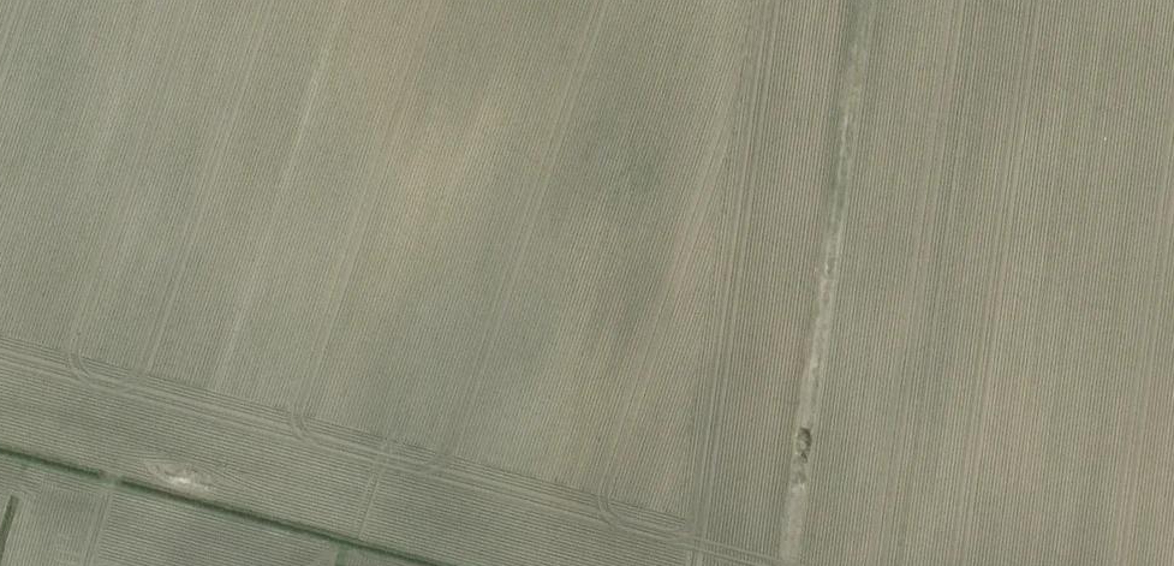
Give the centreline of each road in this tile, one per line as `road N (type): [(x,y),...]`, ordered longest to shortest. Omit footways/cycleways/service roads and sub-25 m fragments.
road 1 (track): [(865,0),(789,565)]

